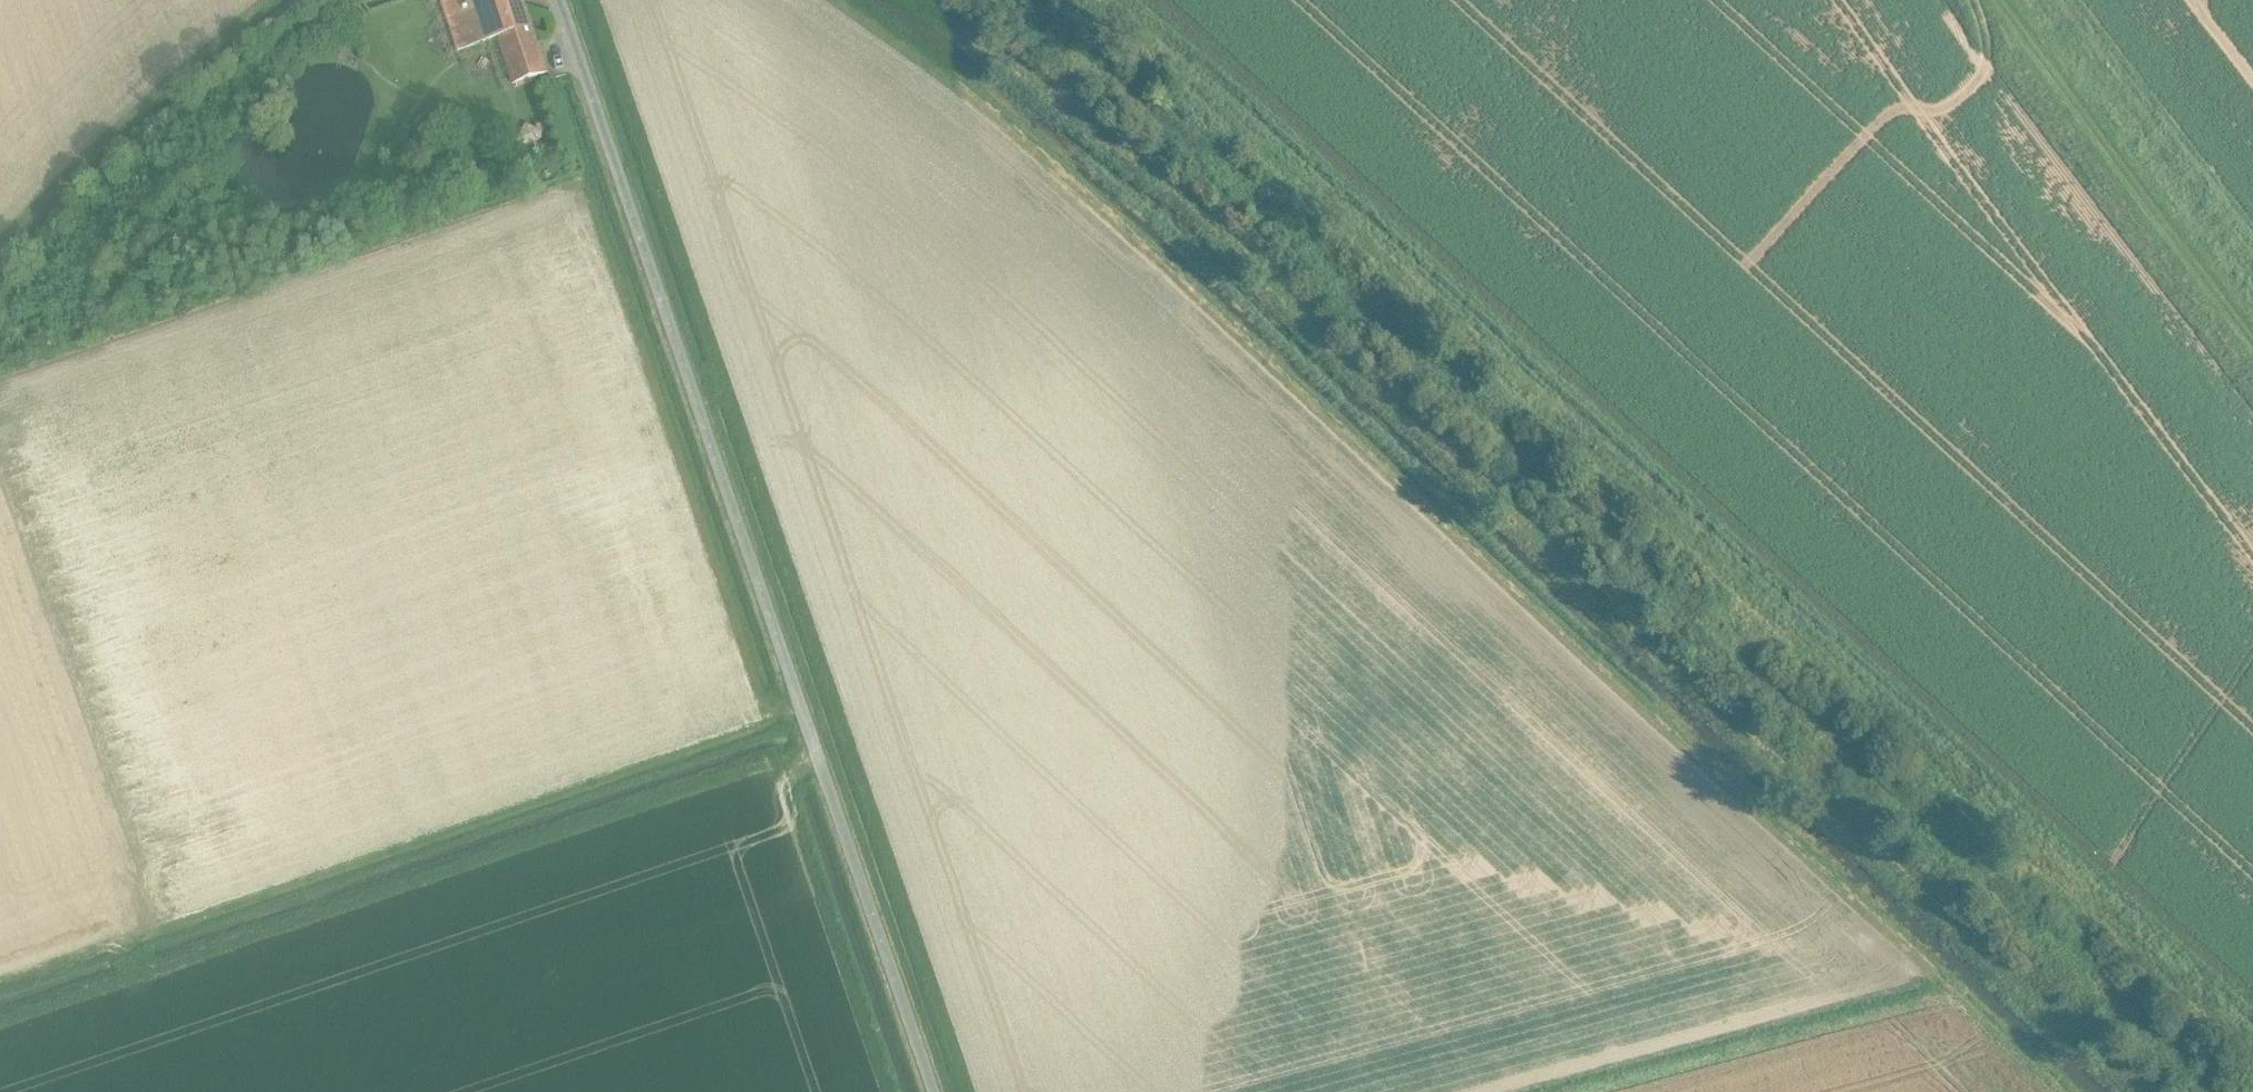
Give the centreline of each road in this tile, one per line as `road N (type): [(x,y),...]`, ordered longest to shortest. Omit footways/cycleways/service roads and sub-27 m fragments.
road 1 (track): [(2218,1091),(1183,137),(1008,0)]
road 2 (unclassified): [(934,1091),(559,0)]
road 3 (track): [(2252,337),(1998,0)]

